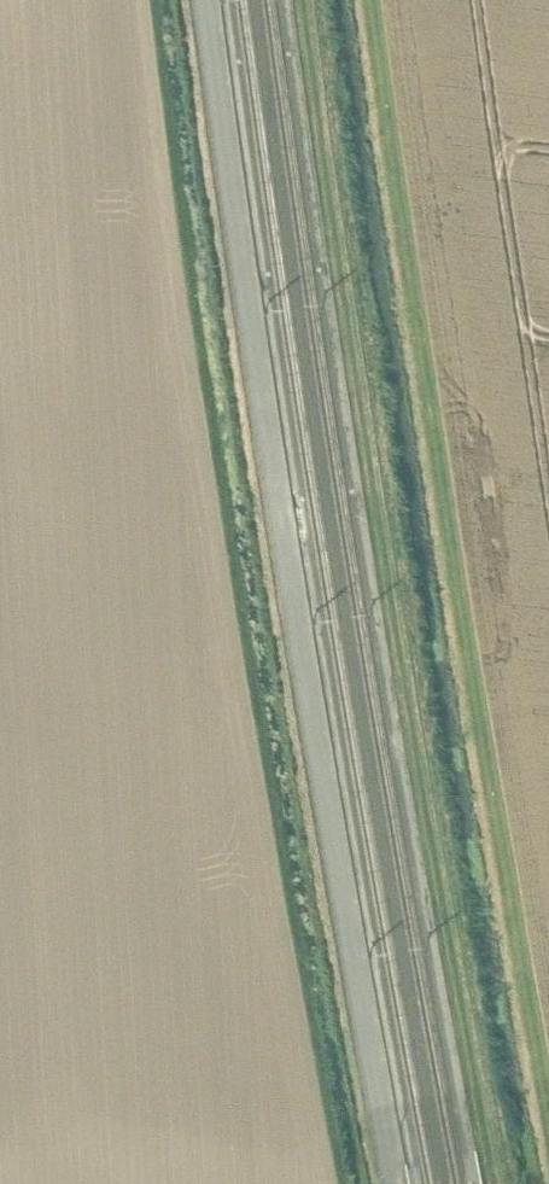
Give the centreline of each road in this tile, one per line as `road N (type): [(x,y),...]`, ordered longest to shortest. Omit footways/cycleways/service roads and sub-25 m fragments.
road 1 (track): [(304,0),(390,600),(494,1183)]
road 2 (track): [(548,1127),(470,676),(368,0)]

